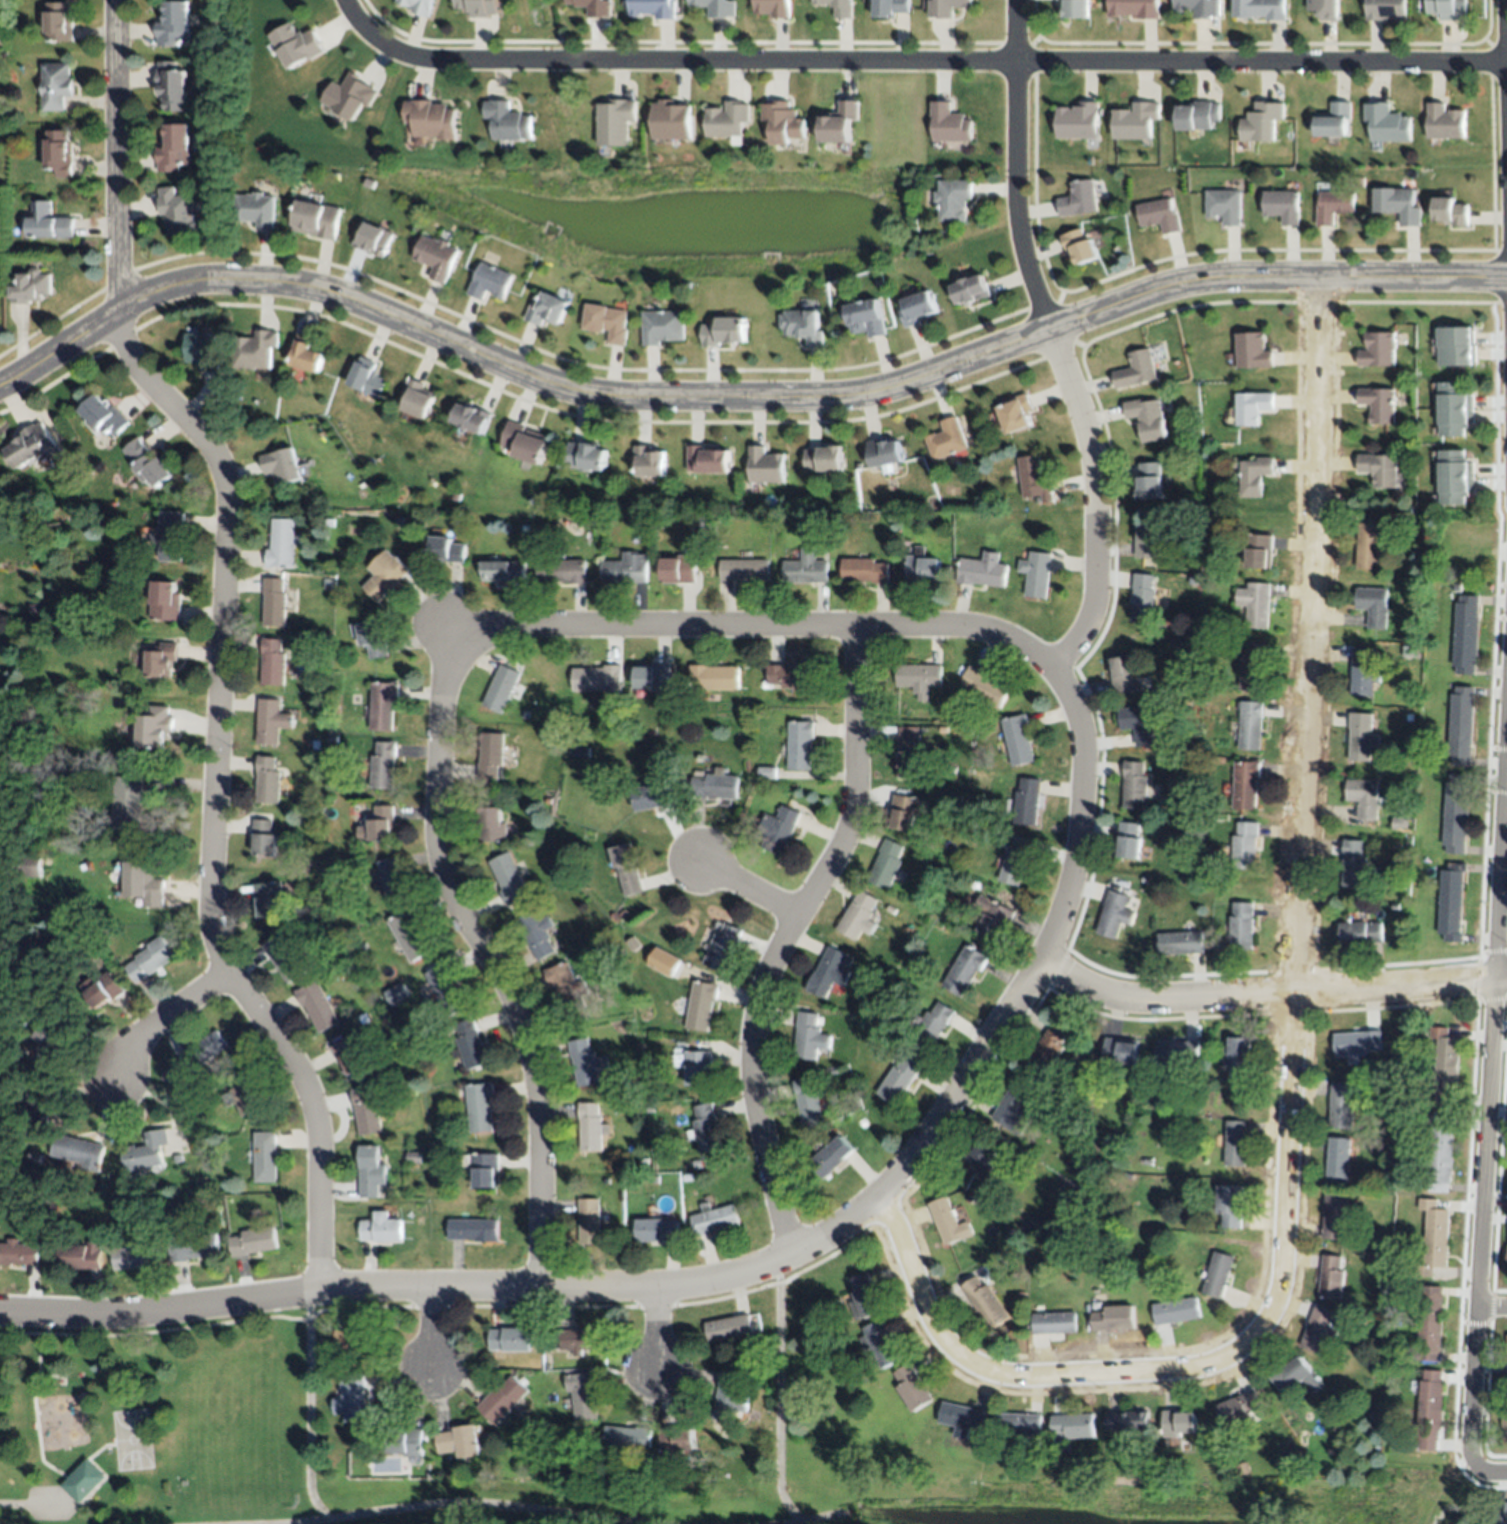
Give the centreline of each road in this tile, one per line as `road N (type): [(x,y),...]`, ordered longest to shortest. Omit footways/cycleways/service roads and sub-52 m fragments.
road 1 (residential): [(0,388),(132,306),(207,281),(310,284),(548,385),(674,404),(842,400),(956,369),(1182,283),(1506,277)]
road 2 (residential): [(879,1195),(929,1319),(981,1369),(1022,1378),(1197,1368),(1232,1354),(1267,1321),(1281,1283),(1315,523),(1315,277)]
road 3 (residential): [(314,1292),(317,1116),(299,1069),(226,973),(214,934),(227,484),(217,455),(143,376),(115,318),(116,0)]
road 4 (residential): [(0,1312),(105,1317),(314,1292),(686,1287),(770,1265),(879,1195),(1040,959)]
road 5 (residential): [(1503,58),(423,61),(358,32),(338,0)]
road 6 (residential): [(1506,774),(1471,1438),(1478,1466)]
road 7 (residential): [(1051,667),(1090,618),(1096,520),(1080,431),(1018,246),(1009,191),(1010,0)]
road 8 (residential): [(542,1288),(542,1119),(531,1051),(502,975),(450,891),(437,837),(441,685),(461,642)]
road 9 (residential): [(797,1252),(781,1223),(752,1051),(779,947),(848,830),(856,626)]
road 10 (residential): [(1051,667),(1003,635),(921,626),(507,626),(461,642)]
road 11 (residential): [(1506,981),(1179,1001),(1103,996),(1040,959)]
road 12 (residential): [(1040,959),(1077,856),(1085,766),(1071,694),(1051,667)]
road 13 (residential): [(1503,0),(1506,183)]
road 14 (residential): [(226,973),(129,1041),(117,1075)]

